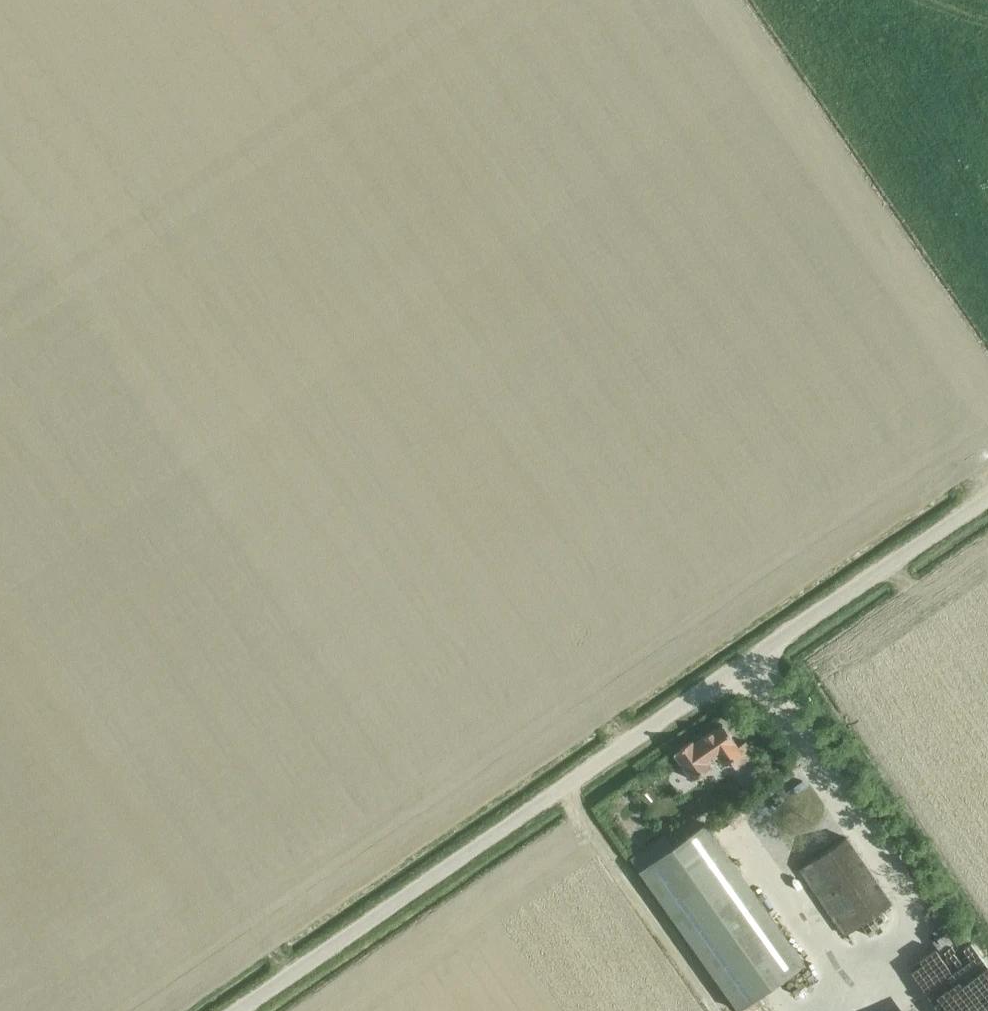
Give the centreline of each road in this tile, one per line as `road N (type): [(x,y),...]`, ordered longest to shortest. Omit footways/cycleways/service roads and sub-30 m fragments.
road 1 (unclassified): [(236,1010),(987,495)]

